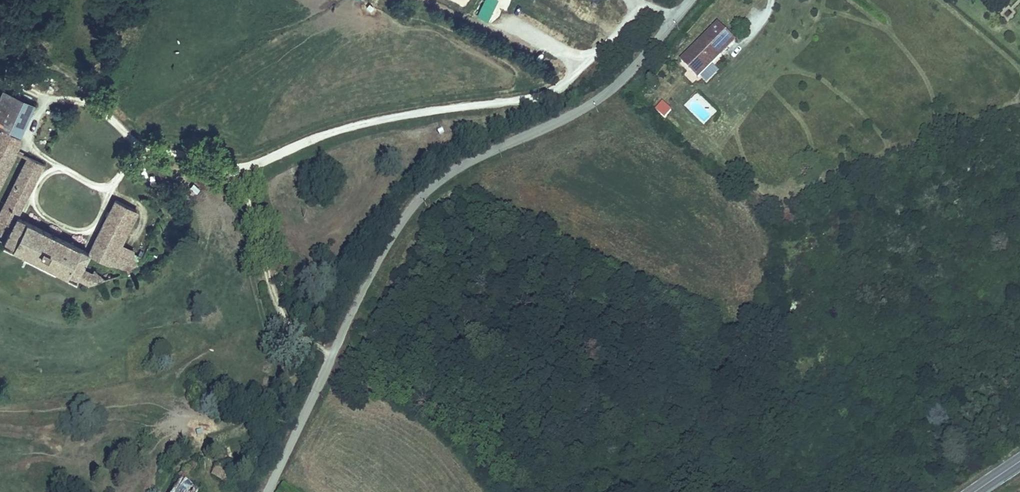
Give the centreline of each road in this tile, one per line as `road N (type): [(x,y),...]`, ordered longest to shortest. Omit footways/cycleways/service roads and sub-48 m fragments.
road 1 (residential): [(687,0),(604,92),(444,174),(415,200),(267,491)]

